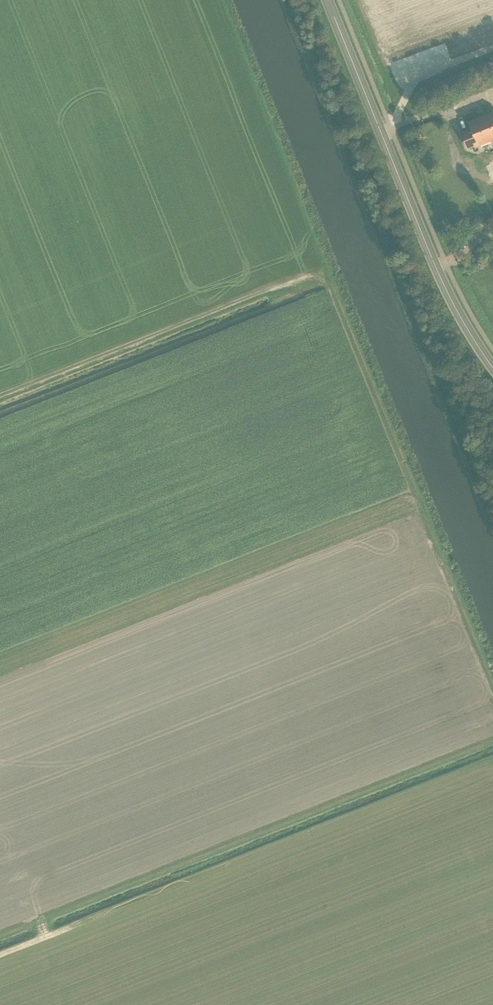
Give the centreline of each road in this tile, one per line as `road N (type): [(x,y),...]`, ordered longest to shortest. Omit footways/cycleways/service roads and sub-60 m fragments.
road 1 (secondary): [(492,368),(454,308),(328,0)]

